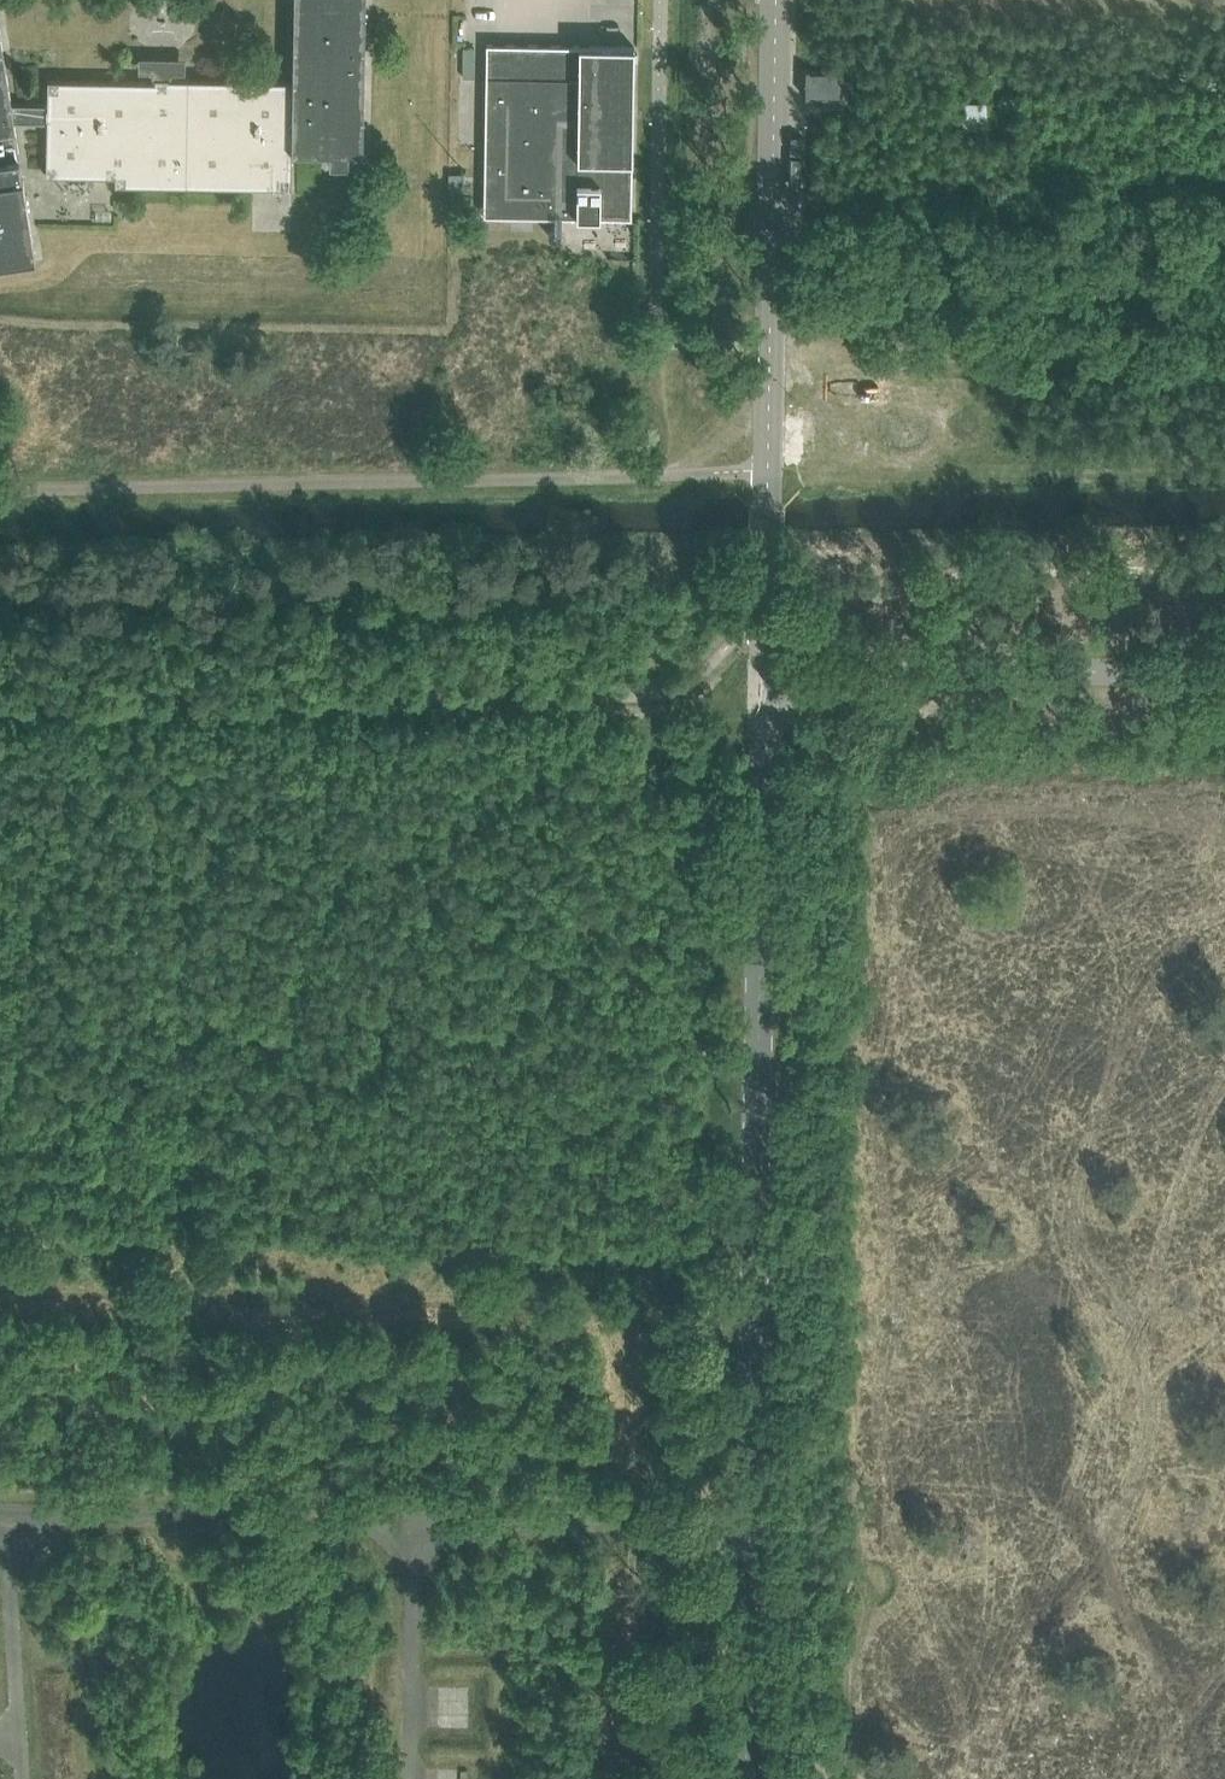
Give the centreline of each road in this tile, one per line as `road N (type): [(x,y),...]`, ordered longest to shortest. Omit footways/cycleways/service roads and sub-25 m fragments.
road 1 (unclassified): [(747,1778),(767,673)]
road 2 (unclassified): [(767,673),(777,0)]
road 3 (unclassified): [(1224,668),(767,673)]

